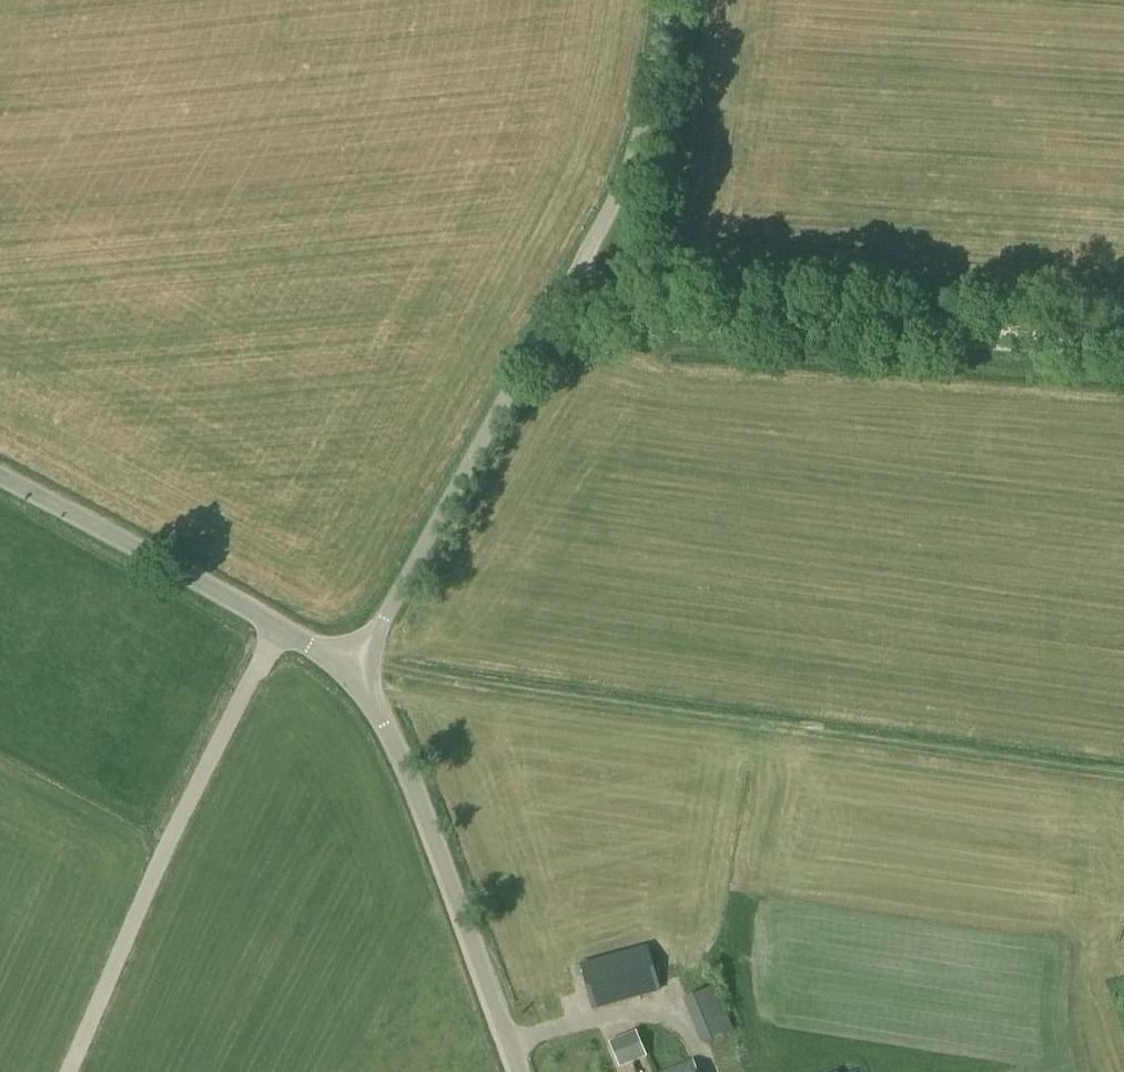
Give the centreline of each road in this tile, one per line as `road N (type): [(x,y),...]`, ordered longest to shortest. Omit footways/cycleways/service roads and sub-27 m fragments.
road 1 (unclassified): [(354,670),(561,312),(654,82),(662,0)]
road 2 (track): [(561,312),(1123,343)]
road 3 (unclassified): [(517,1071),(394,734),(354,670)]
road 4 (unclassified): [(354,670),(0,486)]

